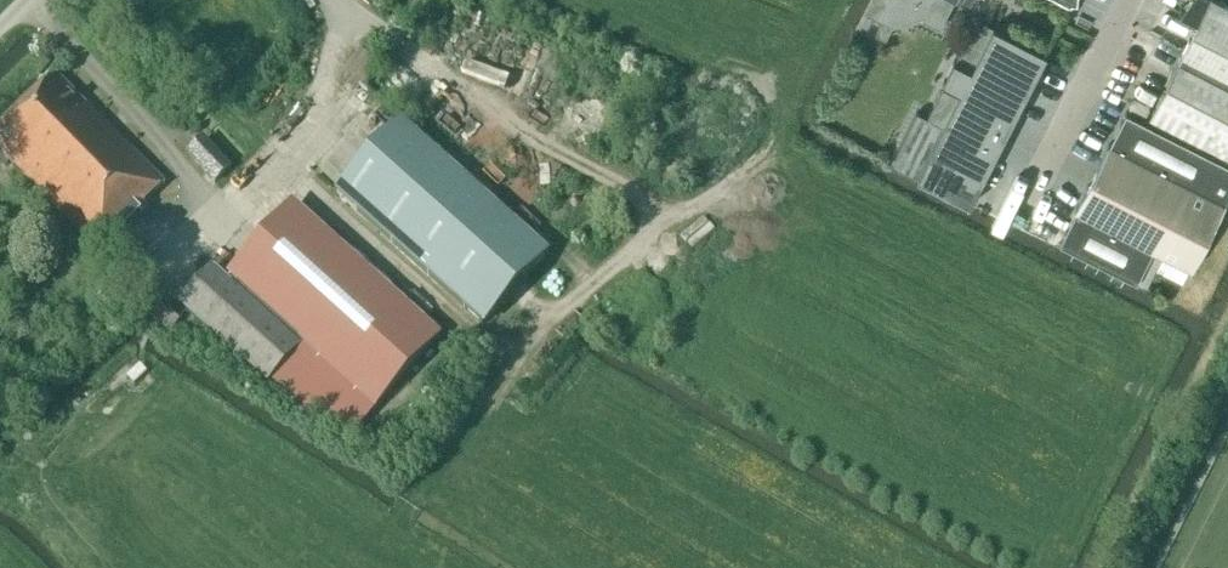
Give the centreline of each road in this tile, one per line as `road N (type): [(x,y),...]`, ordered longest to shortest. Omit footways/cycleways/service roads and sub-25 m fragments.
road 1 (unclassified): [(1038,174),(1128,0)]

